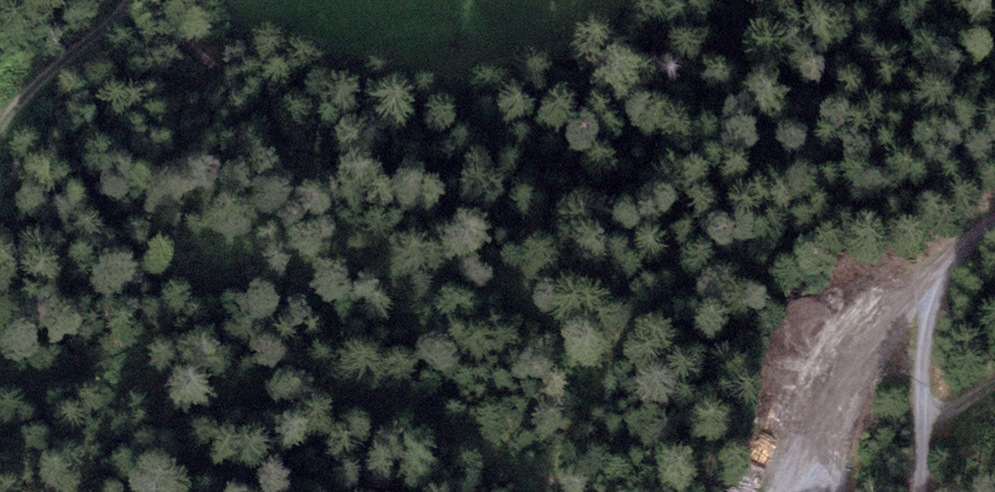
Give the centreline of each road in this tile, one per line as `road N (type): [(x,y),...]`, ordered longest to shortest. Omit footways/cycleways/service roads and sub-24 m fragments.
road 1 (track): [(994,162),(916,183),(638,318),(533,491)]
road 2 (track): [(994,221),(942,272),(923,348),(921,491)]
road 3 (track): [(776,491),(884,325),(942,272)]
road 4 (track): [(0,126),(126,0)]

